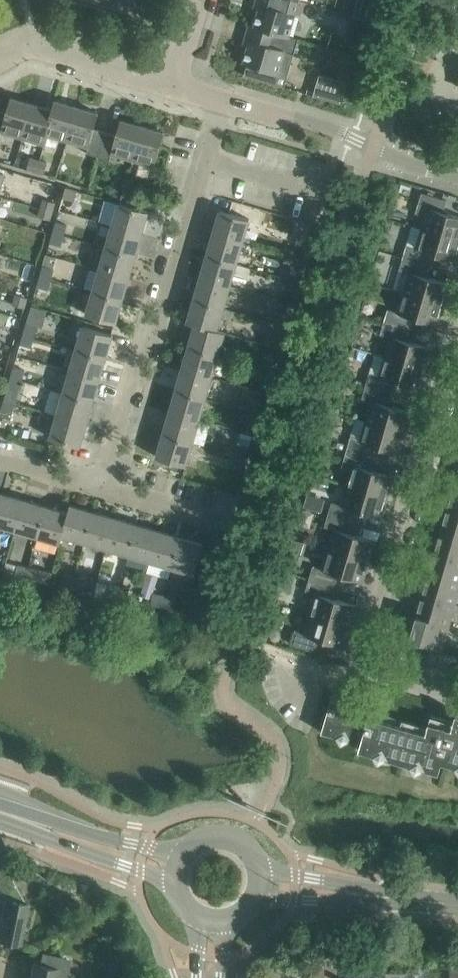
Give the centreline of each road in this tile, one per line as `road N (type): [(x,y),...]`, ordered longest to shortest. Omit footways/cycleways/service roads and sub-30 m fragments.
road 1 (residential): [(102,481),(222,101)]
road 2 (residential): [(363,663),(457,341)]
road 3 (residential): [(222,101),(457,179)]
road 4 (residential): [(0,60),(31,44),(176,87)]
road 5 (tertiary): [(35,823),(52,838),(176,882)]
road 6 (tertiary): [(183,856),(35,823)]
road 7 (residential): [(230,515),(102,481)]

